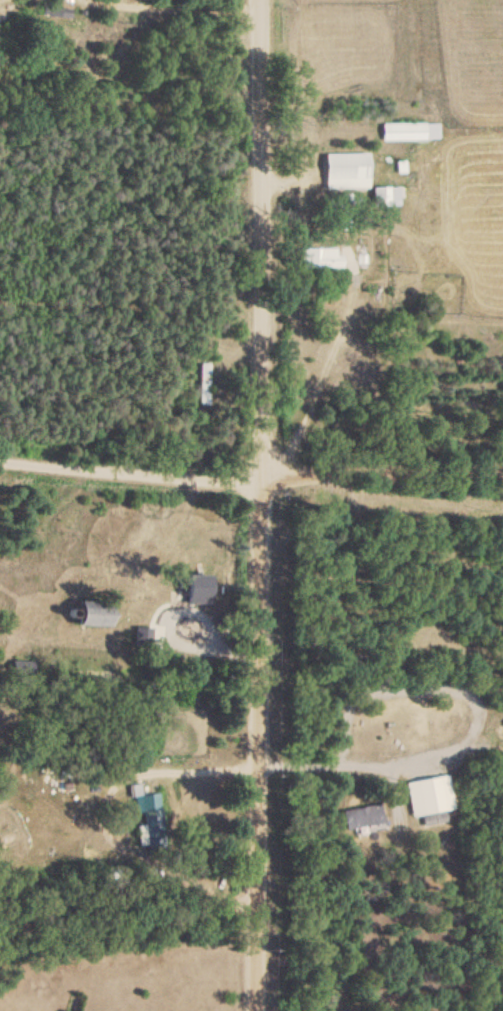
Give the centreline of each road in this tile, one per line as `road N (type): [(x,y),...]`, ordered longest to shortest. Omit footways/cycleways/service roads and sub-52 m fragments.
road 1 (residential): [(257,465),(253,1010)]
road 2 (residential): [(249,0),(257,465)]
road 3 (track): [(257,465),(0,442)]
road 4 (track): [(502,458),(257,465)]

